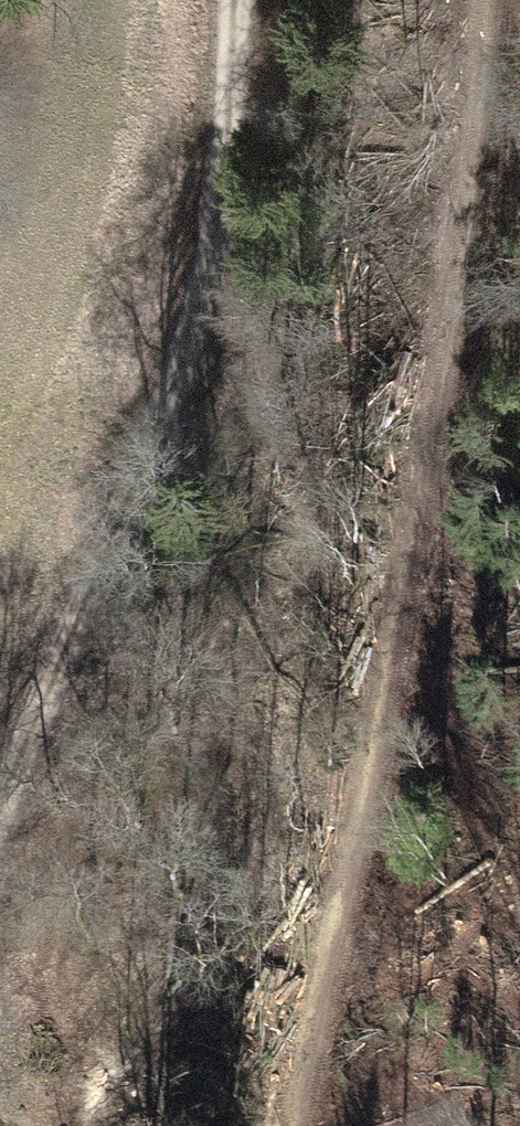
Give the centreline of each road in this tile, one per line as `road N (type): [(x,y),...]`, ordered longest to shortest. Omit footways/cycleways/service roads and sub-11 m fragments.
road 1 (track): [(280,1125),(438,369),(487,0)]
road 2 (track): [(0,781),(221,220),(231,0)]

